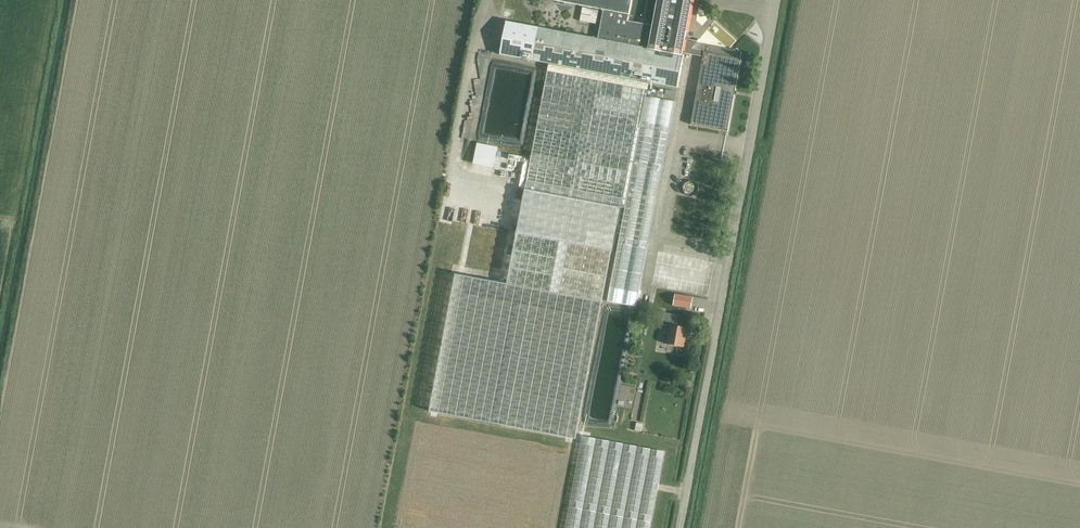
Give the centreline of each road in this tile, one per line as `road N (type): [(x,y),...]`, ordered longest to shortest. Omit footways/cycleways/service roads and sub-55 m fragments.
road 1 (unclassified): [(679,527),(775,0)]

